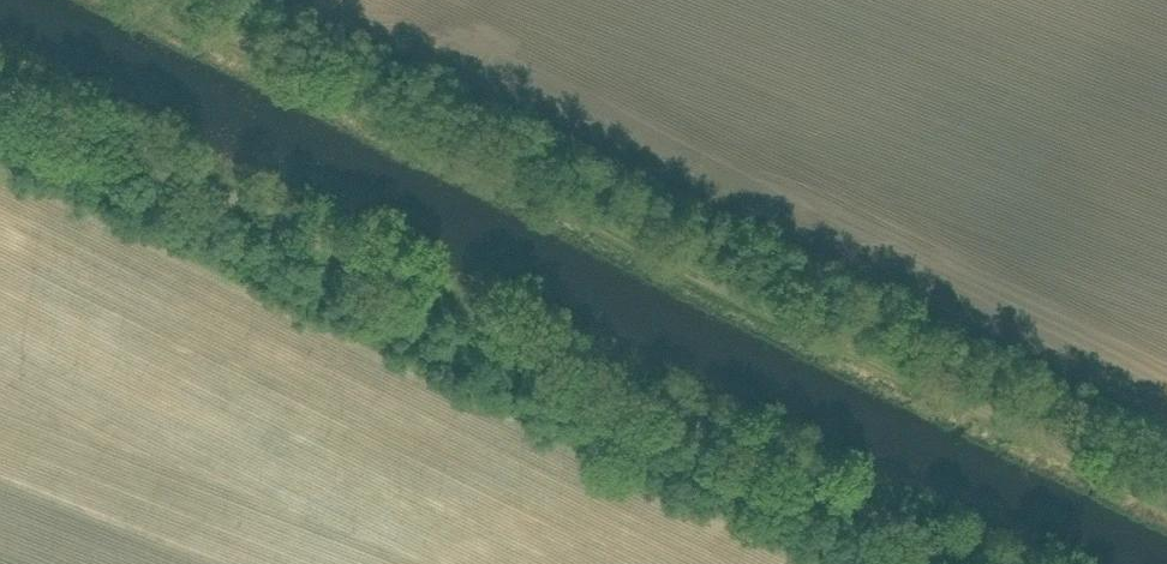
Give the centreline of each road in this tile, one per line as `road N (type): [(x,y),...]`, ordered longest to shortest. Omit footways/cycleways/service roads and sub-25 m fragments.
road 1 (track): [(168,0),(1166,485)]
road 2 (unclassified): [(955,563),(0,93)]

